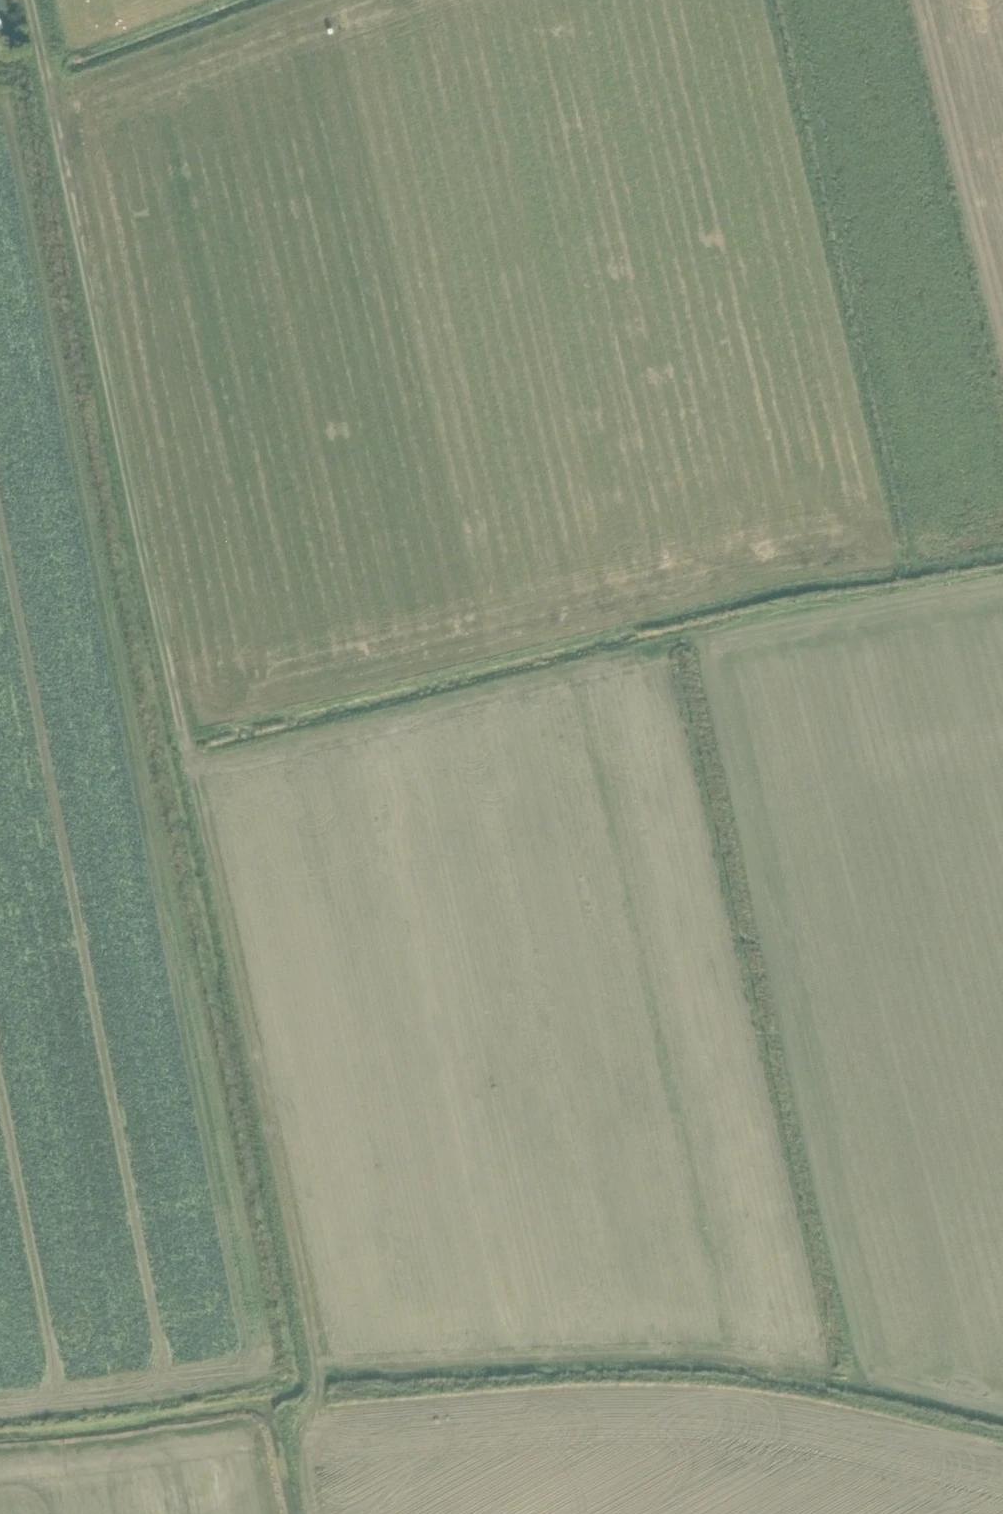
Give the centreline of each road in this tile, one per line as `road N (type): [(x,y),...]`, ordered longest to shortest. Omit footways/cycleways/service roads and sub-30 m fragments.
road 1 (track): [(318,1513),(306,1444),(311,1353),(190,772),(728,634),(1002,585)]
road 2 (track): [(190,772),(28,0)]

